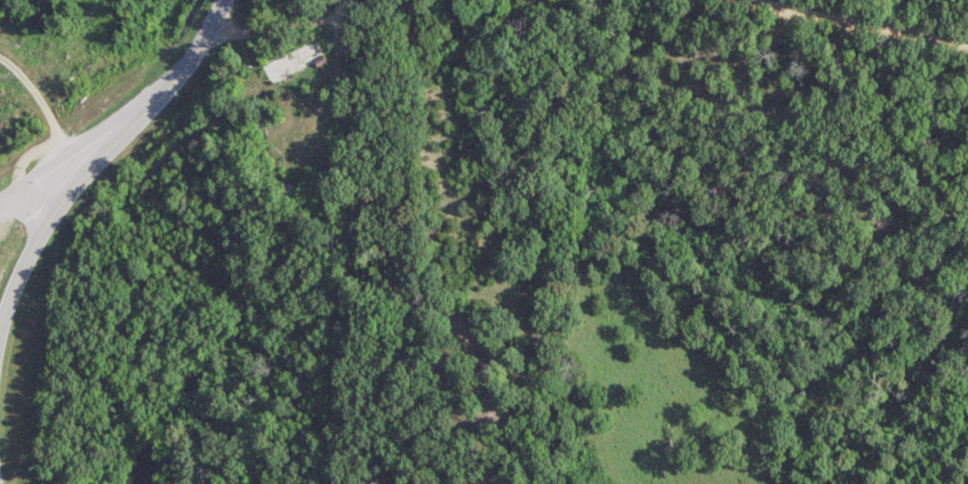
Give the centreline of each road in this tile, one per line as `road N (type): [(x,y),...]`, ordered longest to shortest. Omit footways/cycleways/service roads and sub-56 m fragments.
road 1 (secondary): [(0,317),(35,234),(153,104),(218,0)]
road 2 (residential): [(967,39),(889,15),(769,0)]

